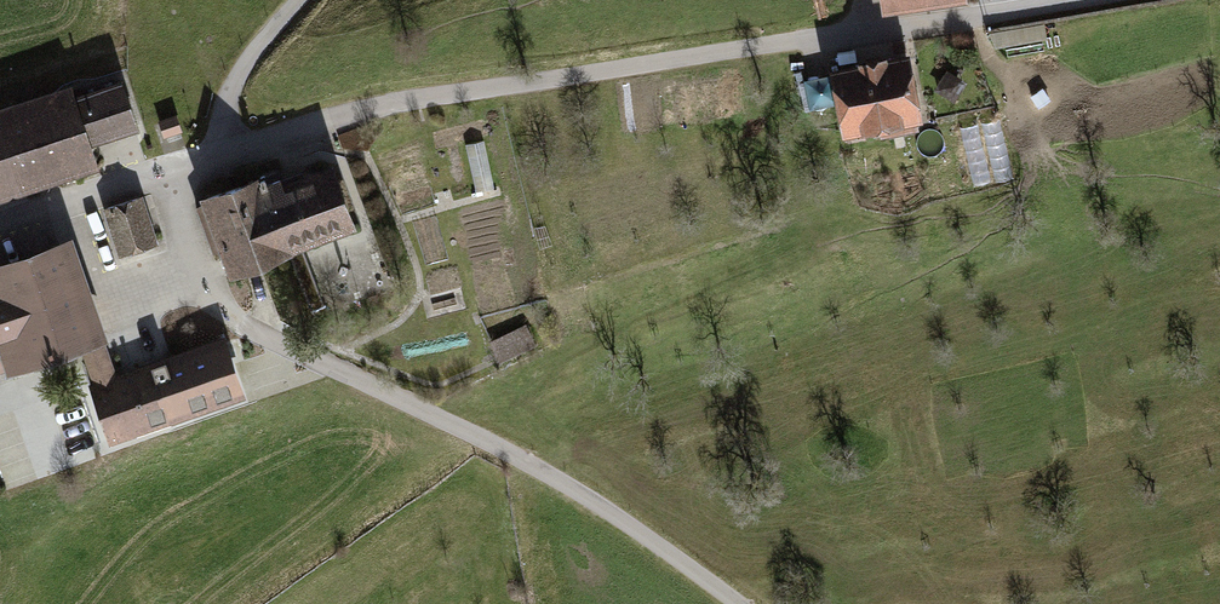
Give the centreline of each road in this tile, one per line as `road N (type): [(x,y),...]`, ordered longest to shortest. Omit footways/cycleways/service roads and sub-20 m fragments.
road 1 (unclassified): [(229,149),(415,98),(1057,0)]
road 2 (unclassified): [(167,170),(205,283),(230,315),(548,475),(737,603)]
road 3 (unclassified): [(0,223),(167,170)]
road 4 (residential): [(299,0),(233,84),(225,108),(229,149)]

